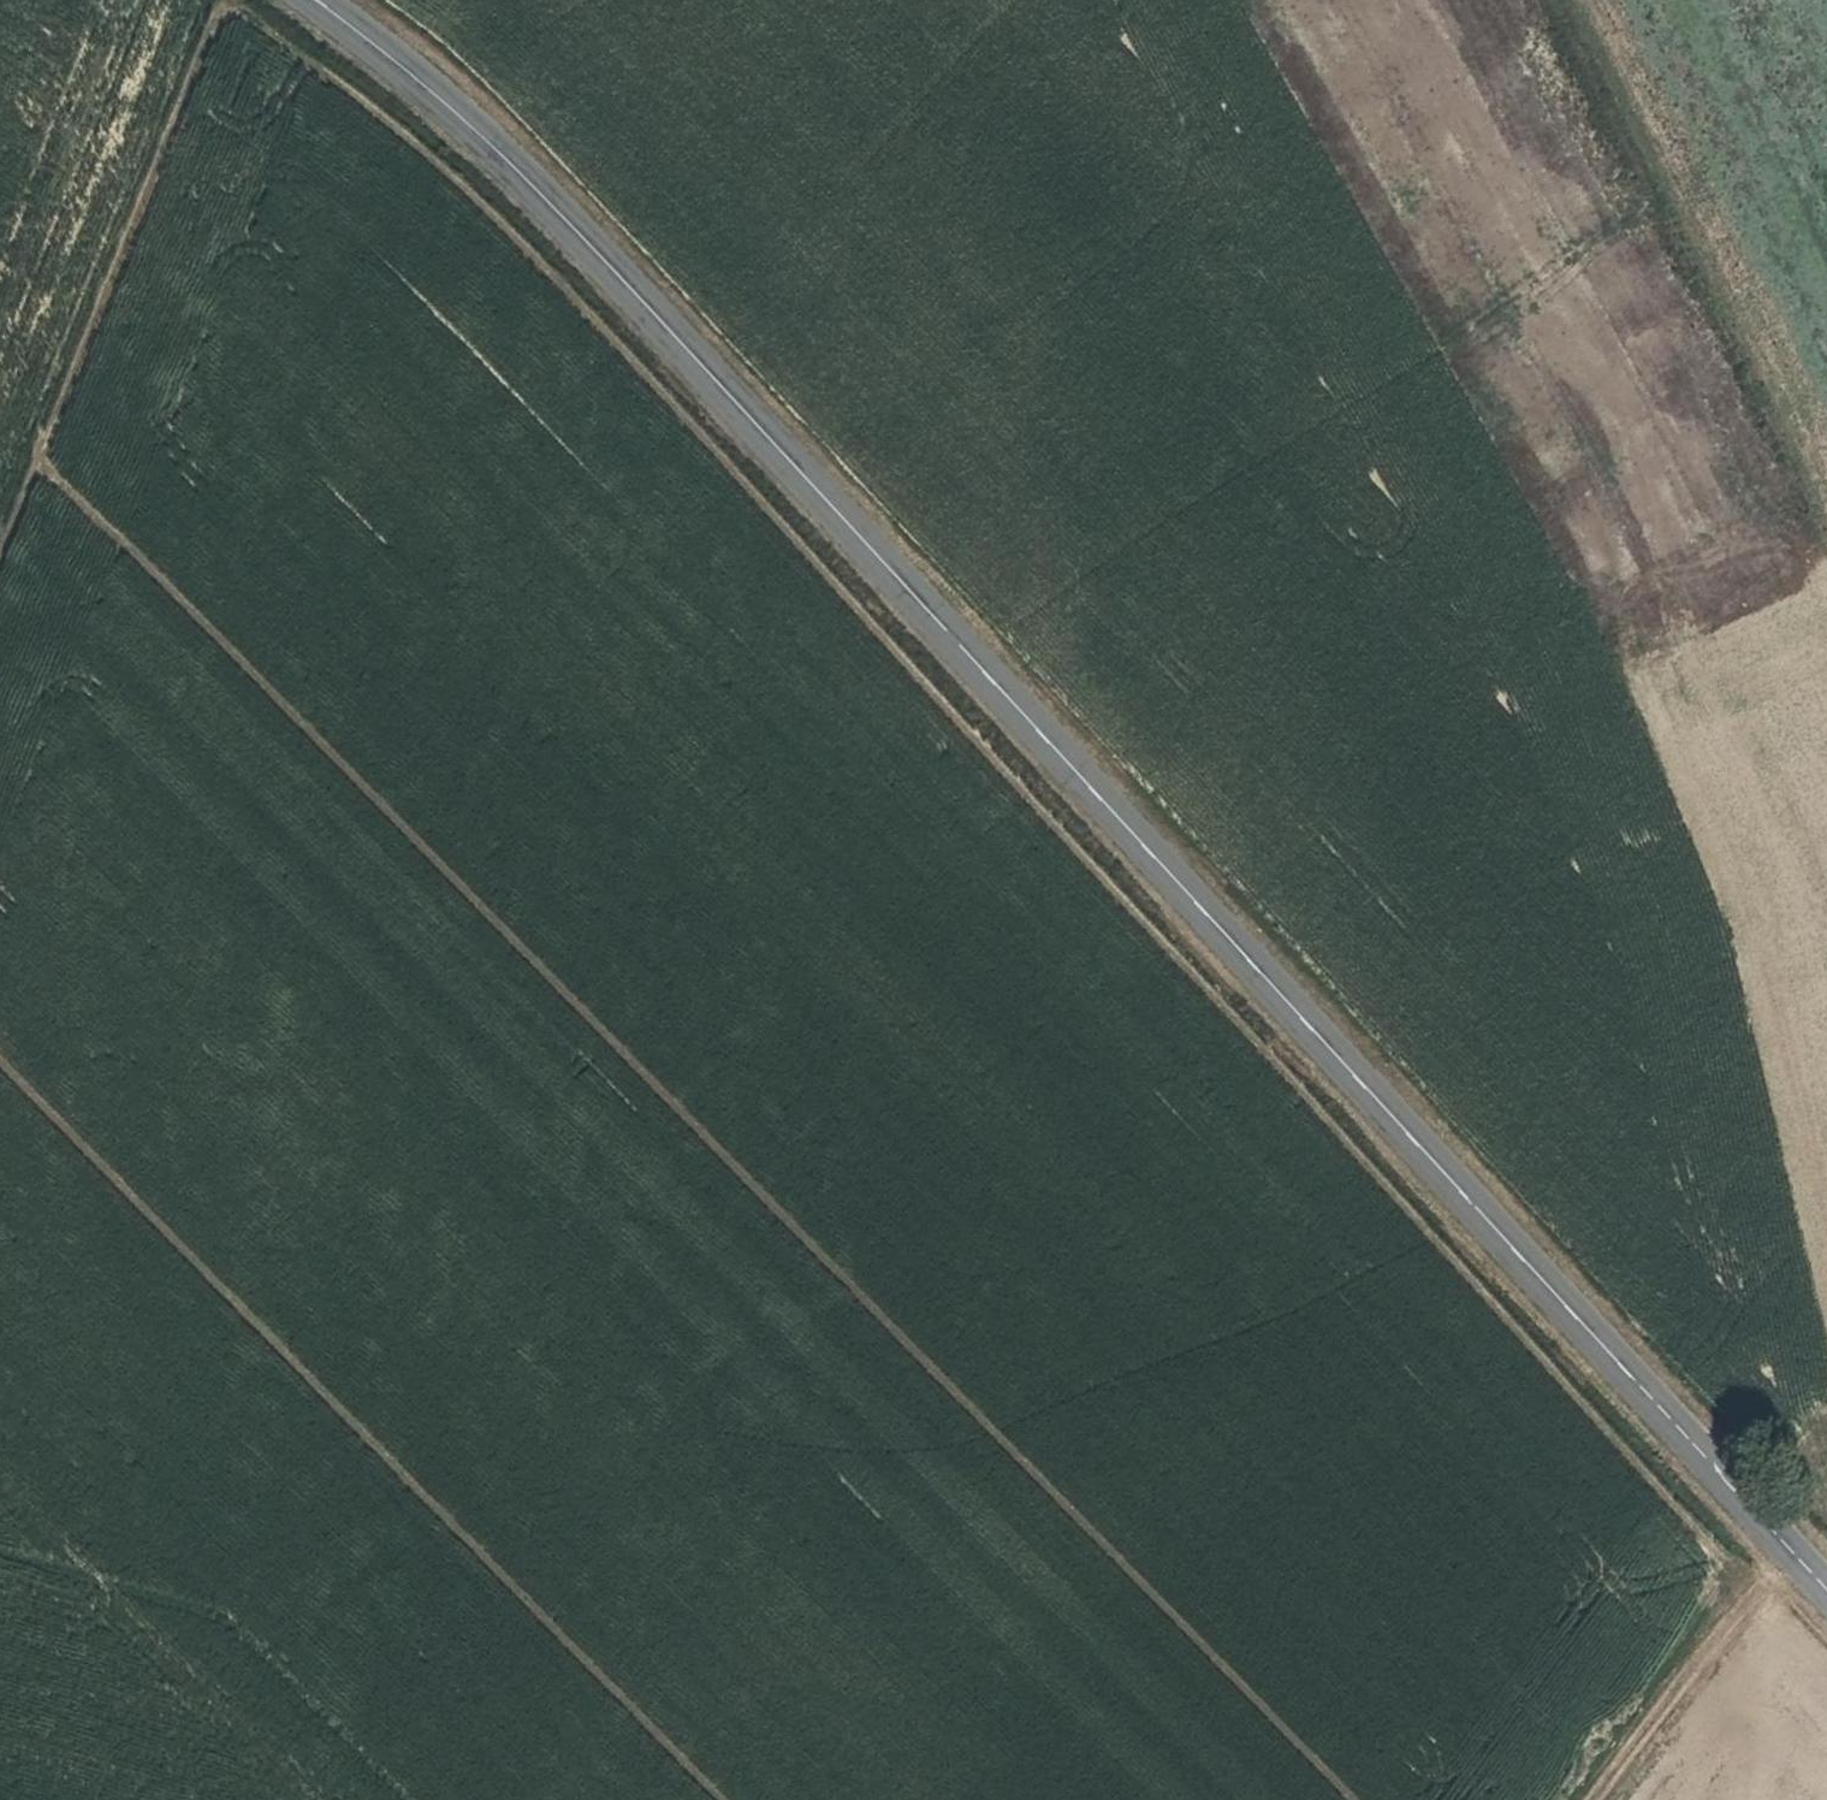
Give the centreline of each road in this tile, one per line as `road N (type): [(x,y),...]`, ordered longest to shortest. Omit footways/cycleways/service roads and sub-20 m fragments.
road 1 (tertiary): [(270,0),(548,236),(894,619),(1826,1581)]
road 2 (track): [(1792,1542),(1595,1799)]

